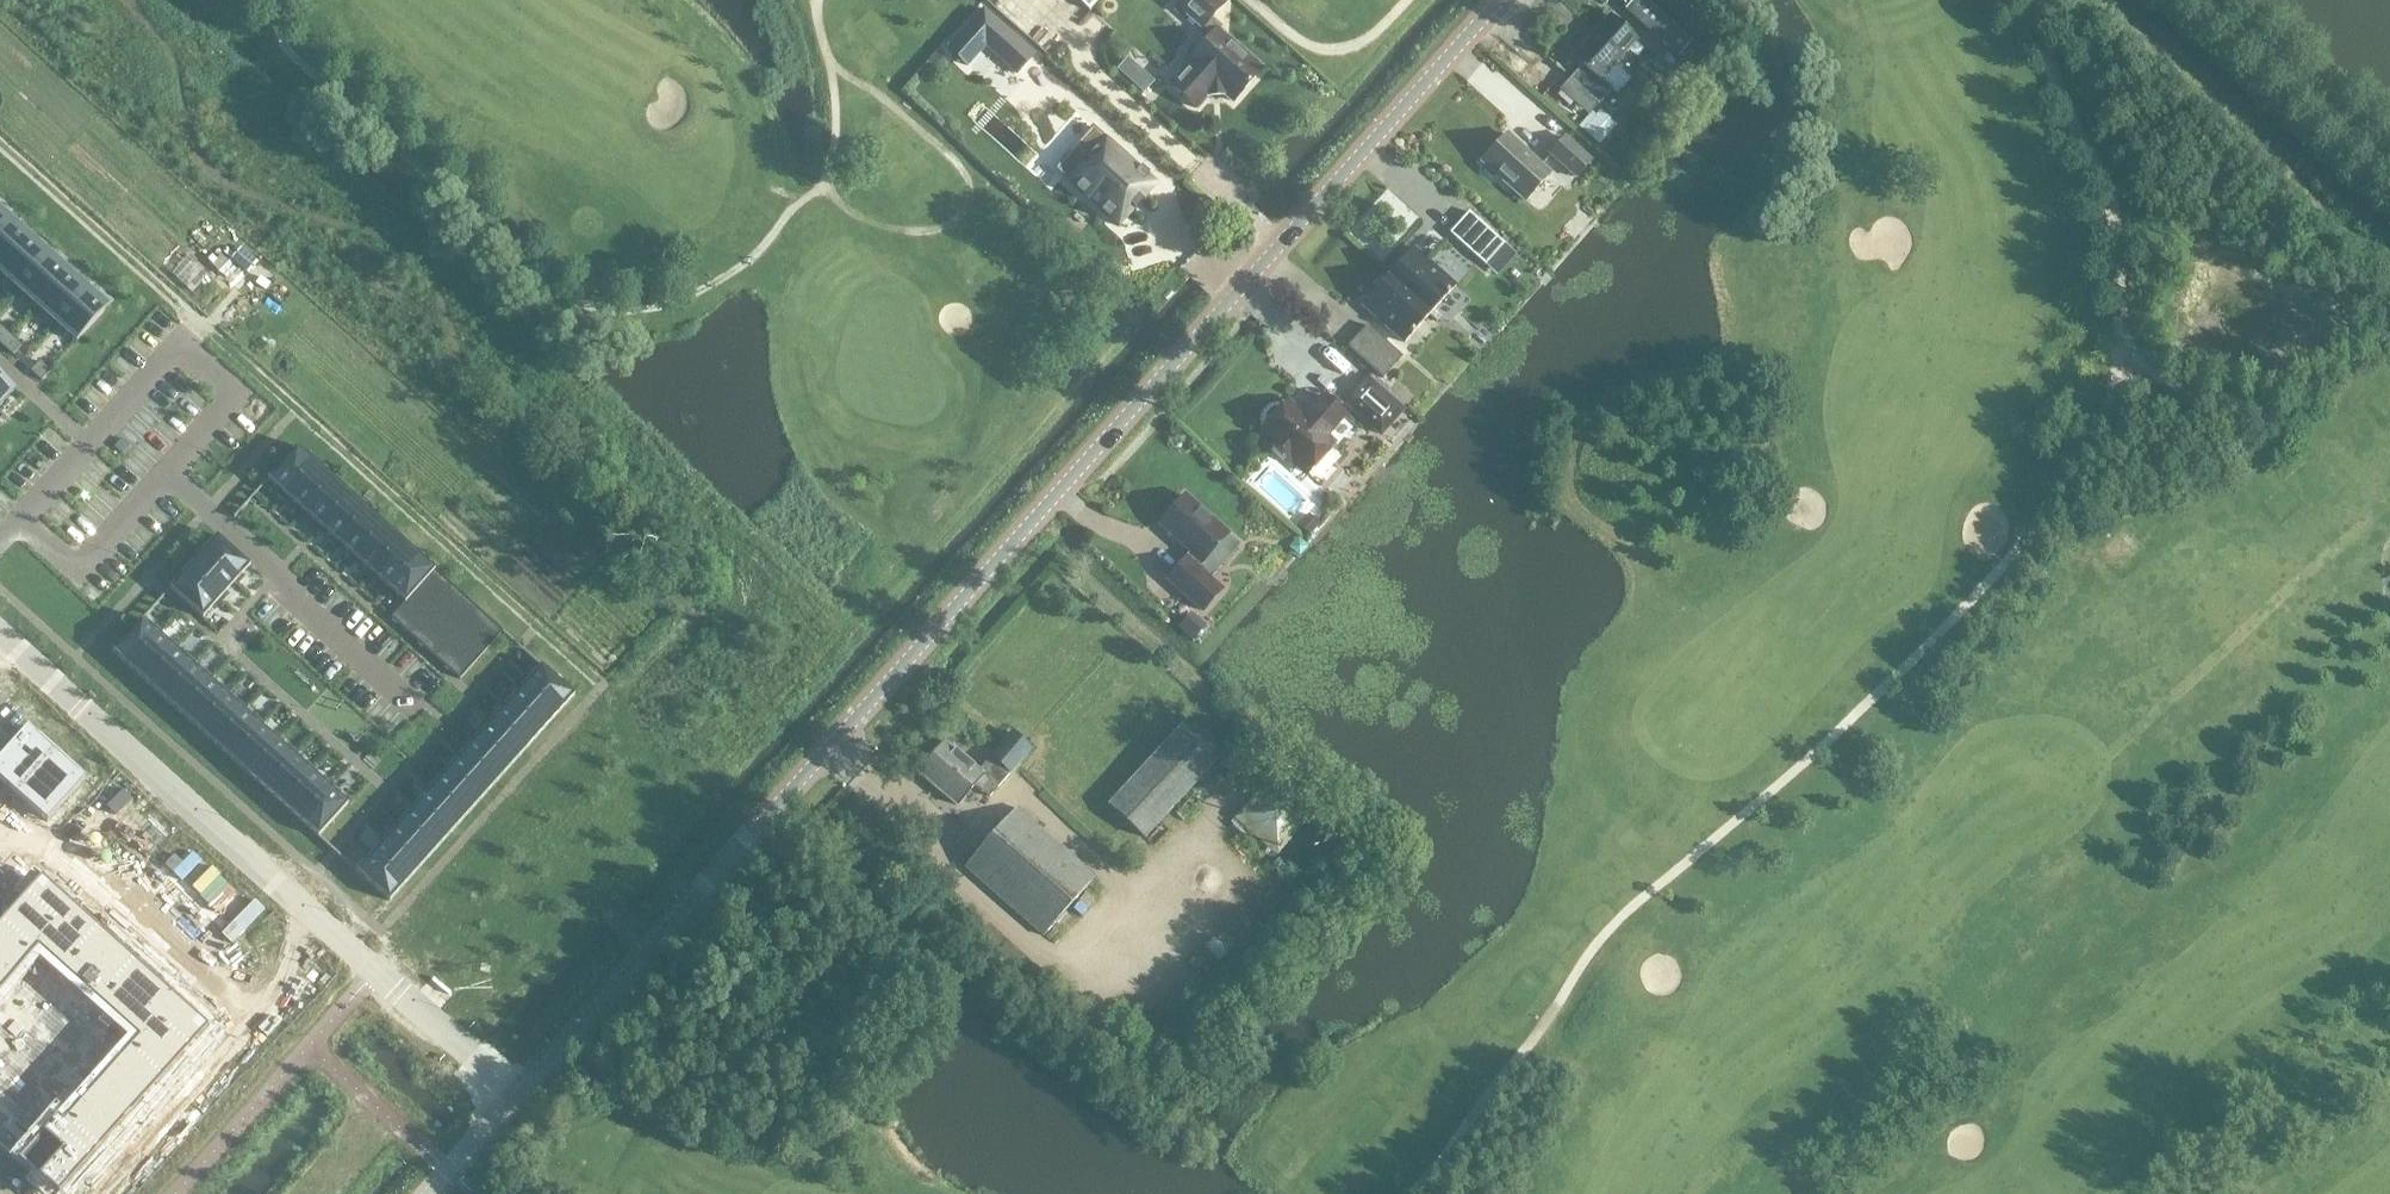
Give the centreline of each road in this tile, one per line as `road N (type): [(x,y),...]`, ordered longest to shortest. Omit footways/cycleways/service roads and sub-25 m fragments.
road 1 (tertiary): [(518,1094),(1497,0)]
road 2 (tertiary): [(518,1094),(5,636)]
road 3 (residential): [(0,538),(19,518),(77,571),(168,473),(414,706)]
road 4 (track): [(603,683),(206,327)]
road 5 (track): [(206,327),(0,140)]
road 6 (residential): [(0,853),(88,877),(182,957)]
road 7 (unknown): [(381,971),(510,824)]
road 8 (track): [(619,691),(510,824)]
road 9 (tertiary): [(429,1193),(518,1094)]

